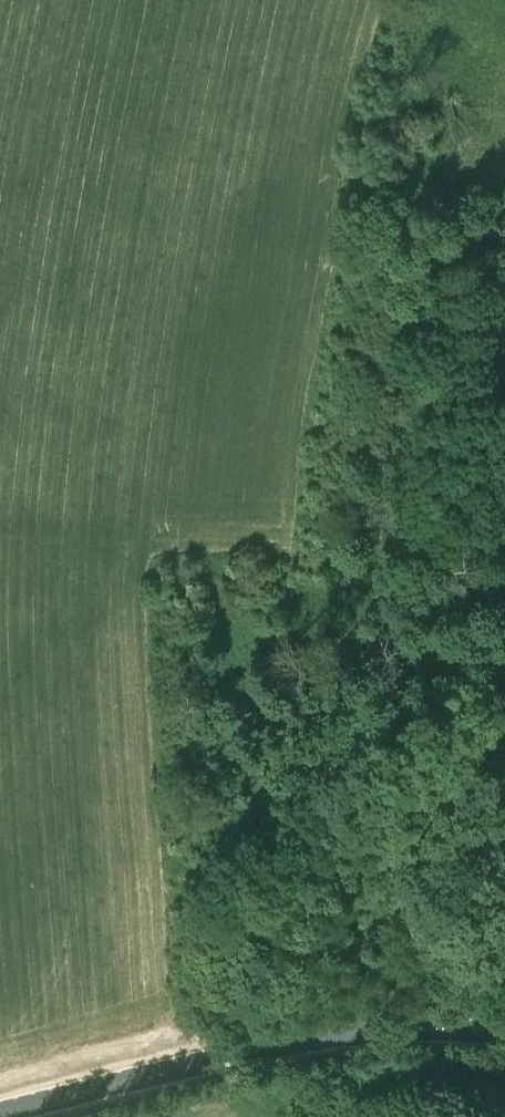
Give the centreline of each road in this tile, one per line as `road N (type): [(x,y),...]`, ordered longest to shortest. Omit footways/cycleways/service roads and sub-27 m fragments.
road 1 (unclassified): [(0,1114),(304,1041),(386,1030),(504,1033)]

